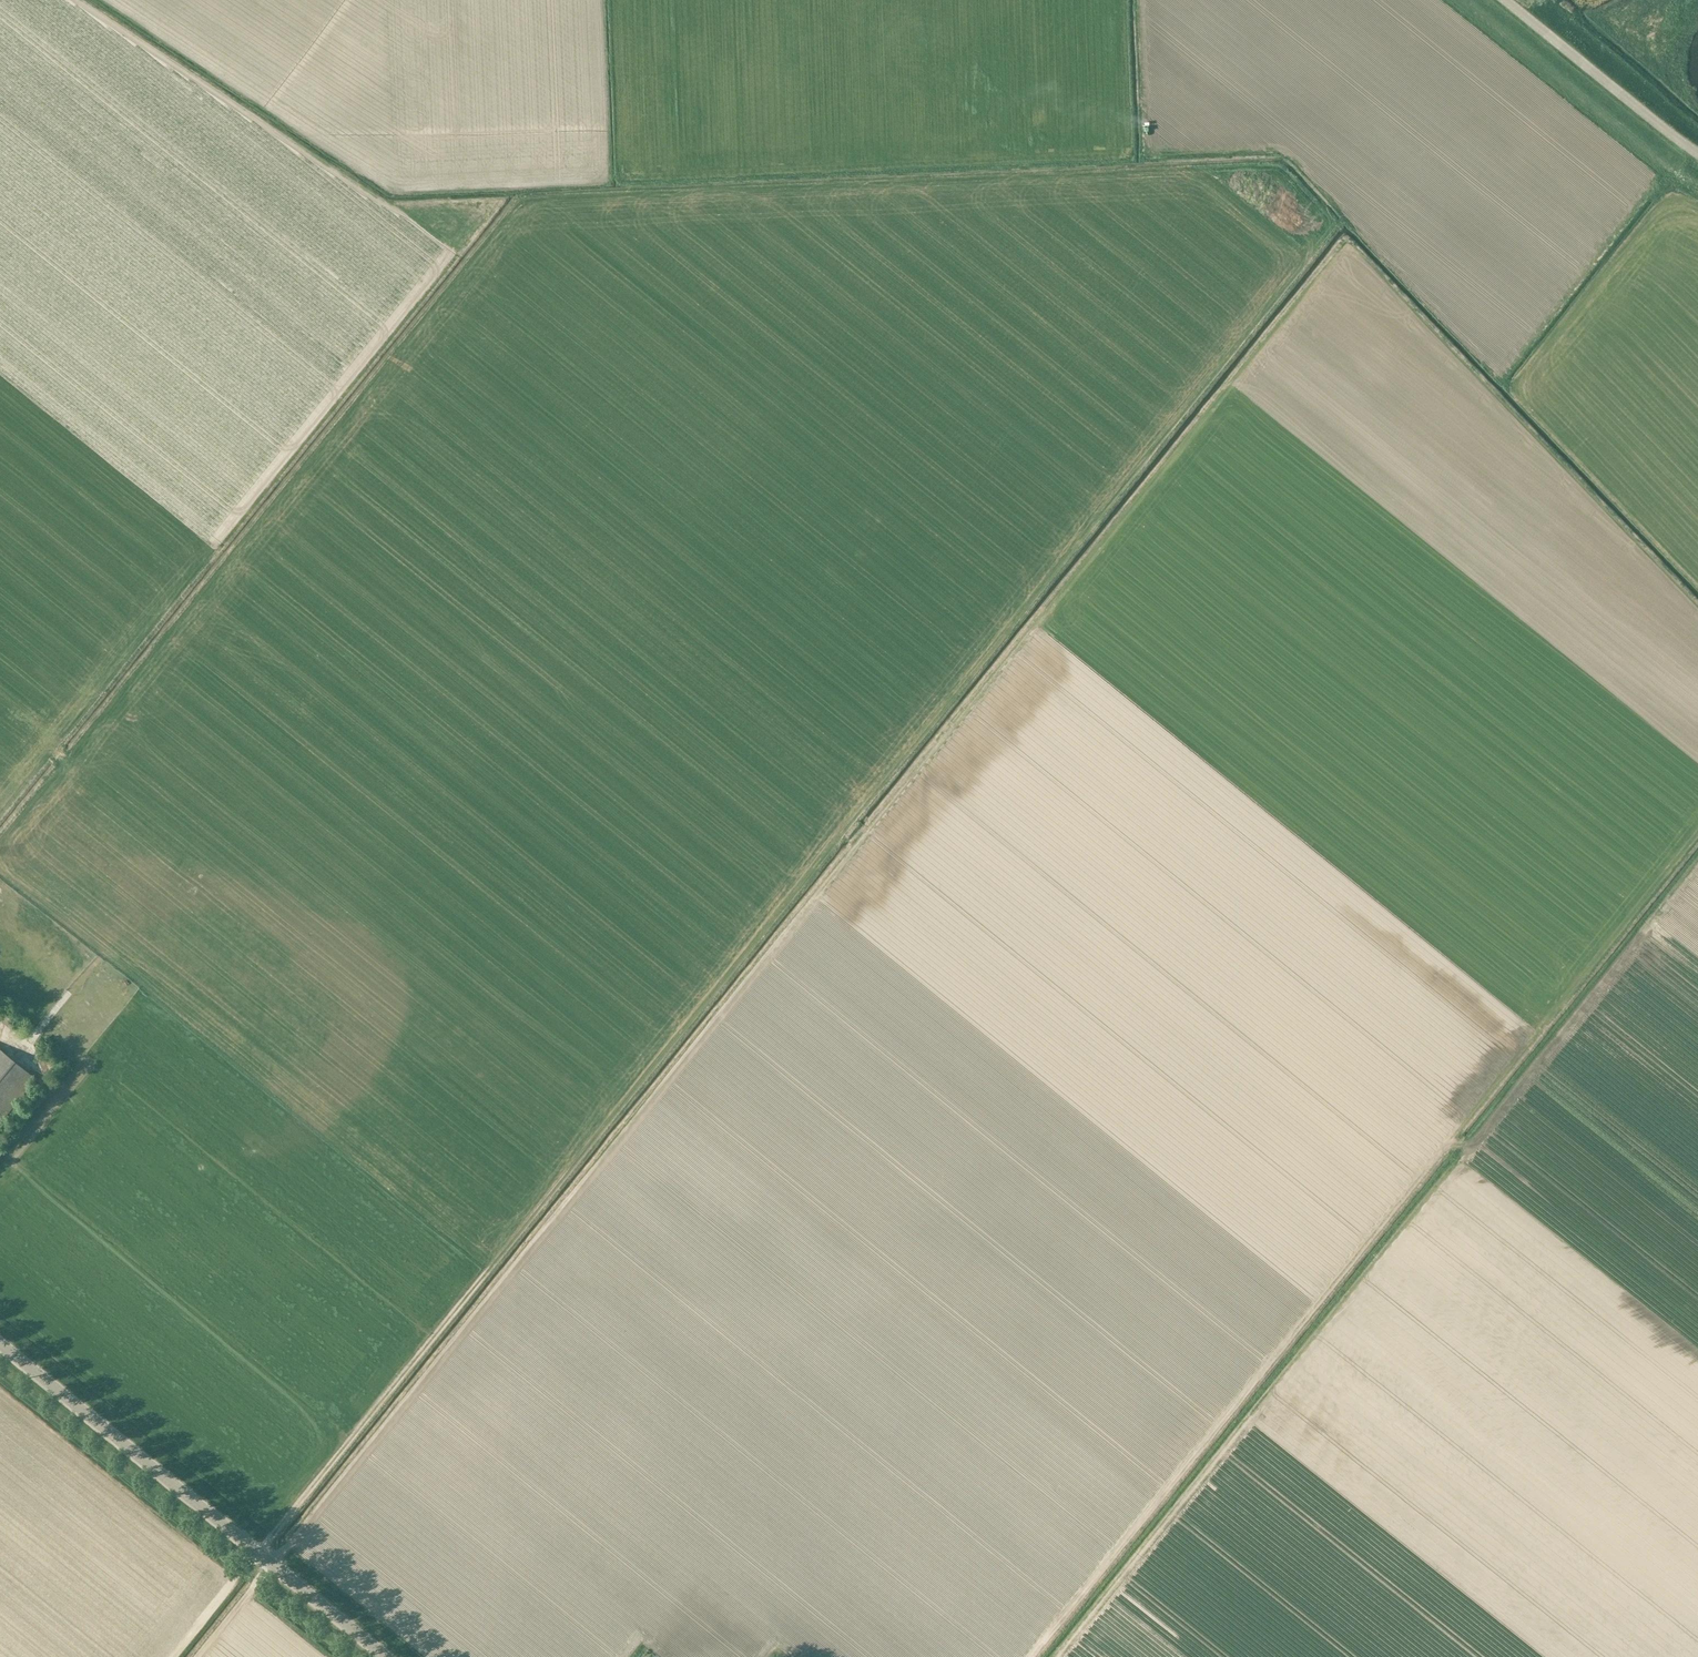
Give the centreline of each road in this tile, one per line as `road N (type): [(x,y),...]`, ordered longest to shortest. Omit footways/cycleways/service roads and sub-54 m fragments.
road 1 (secondary): [(385,1656),(0,1344)]
road 2 (tertiary): [(1697,153),(1506,0)]

